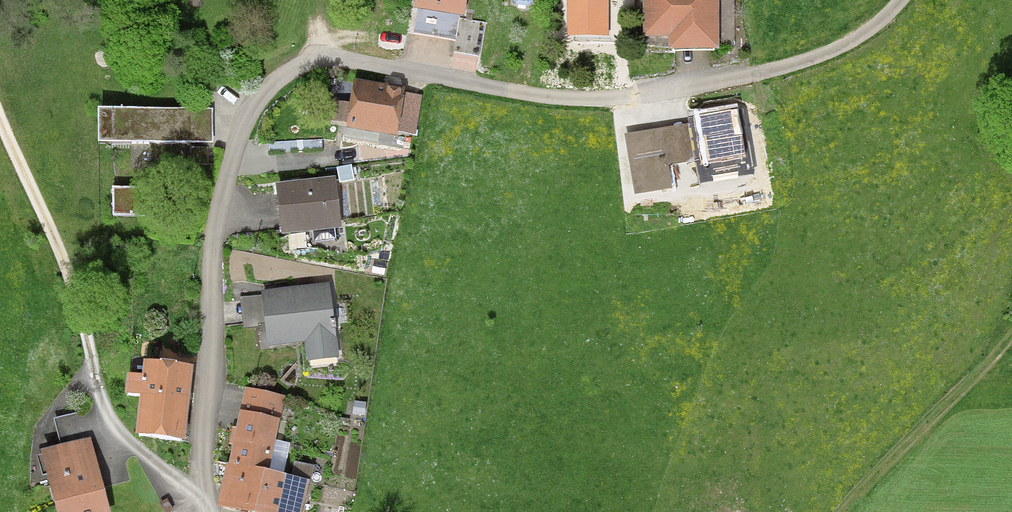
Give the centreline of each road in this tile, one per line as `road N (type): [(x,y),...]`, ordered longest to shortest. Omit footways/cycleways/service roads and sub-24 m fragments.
road 1 (residential): [(210,511),(201,450),(212,241),(240,131),(271,85),(303,66),(340,58),(546,96),(673,90)]
road 2 (unclassified): [(673,90),(842,47),(901,0)]

